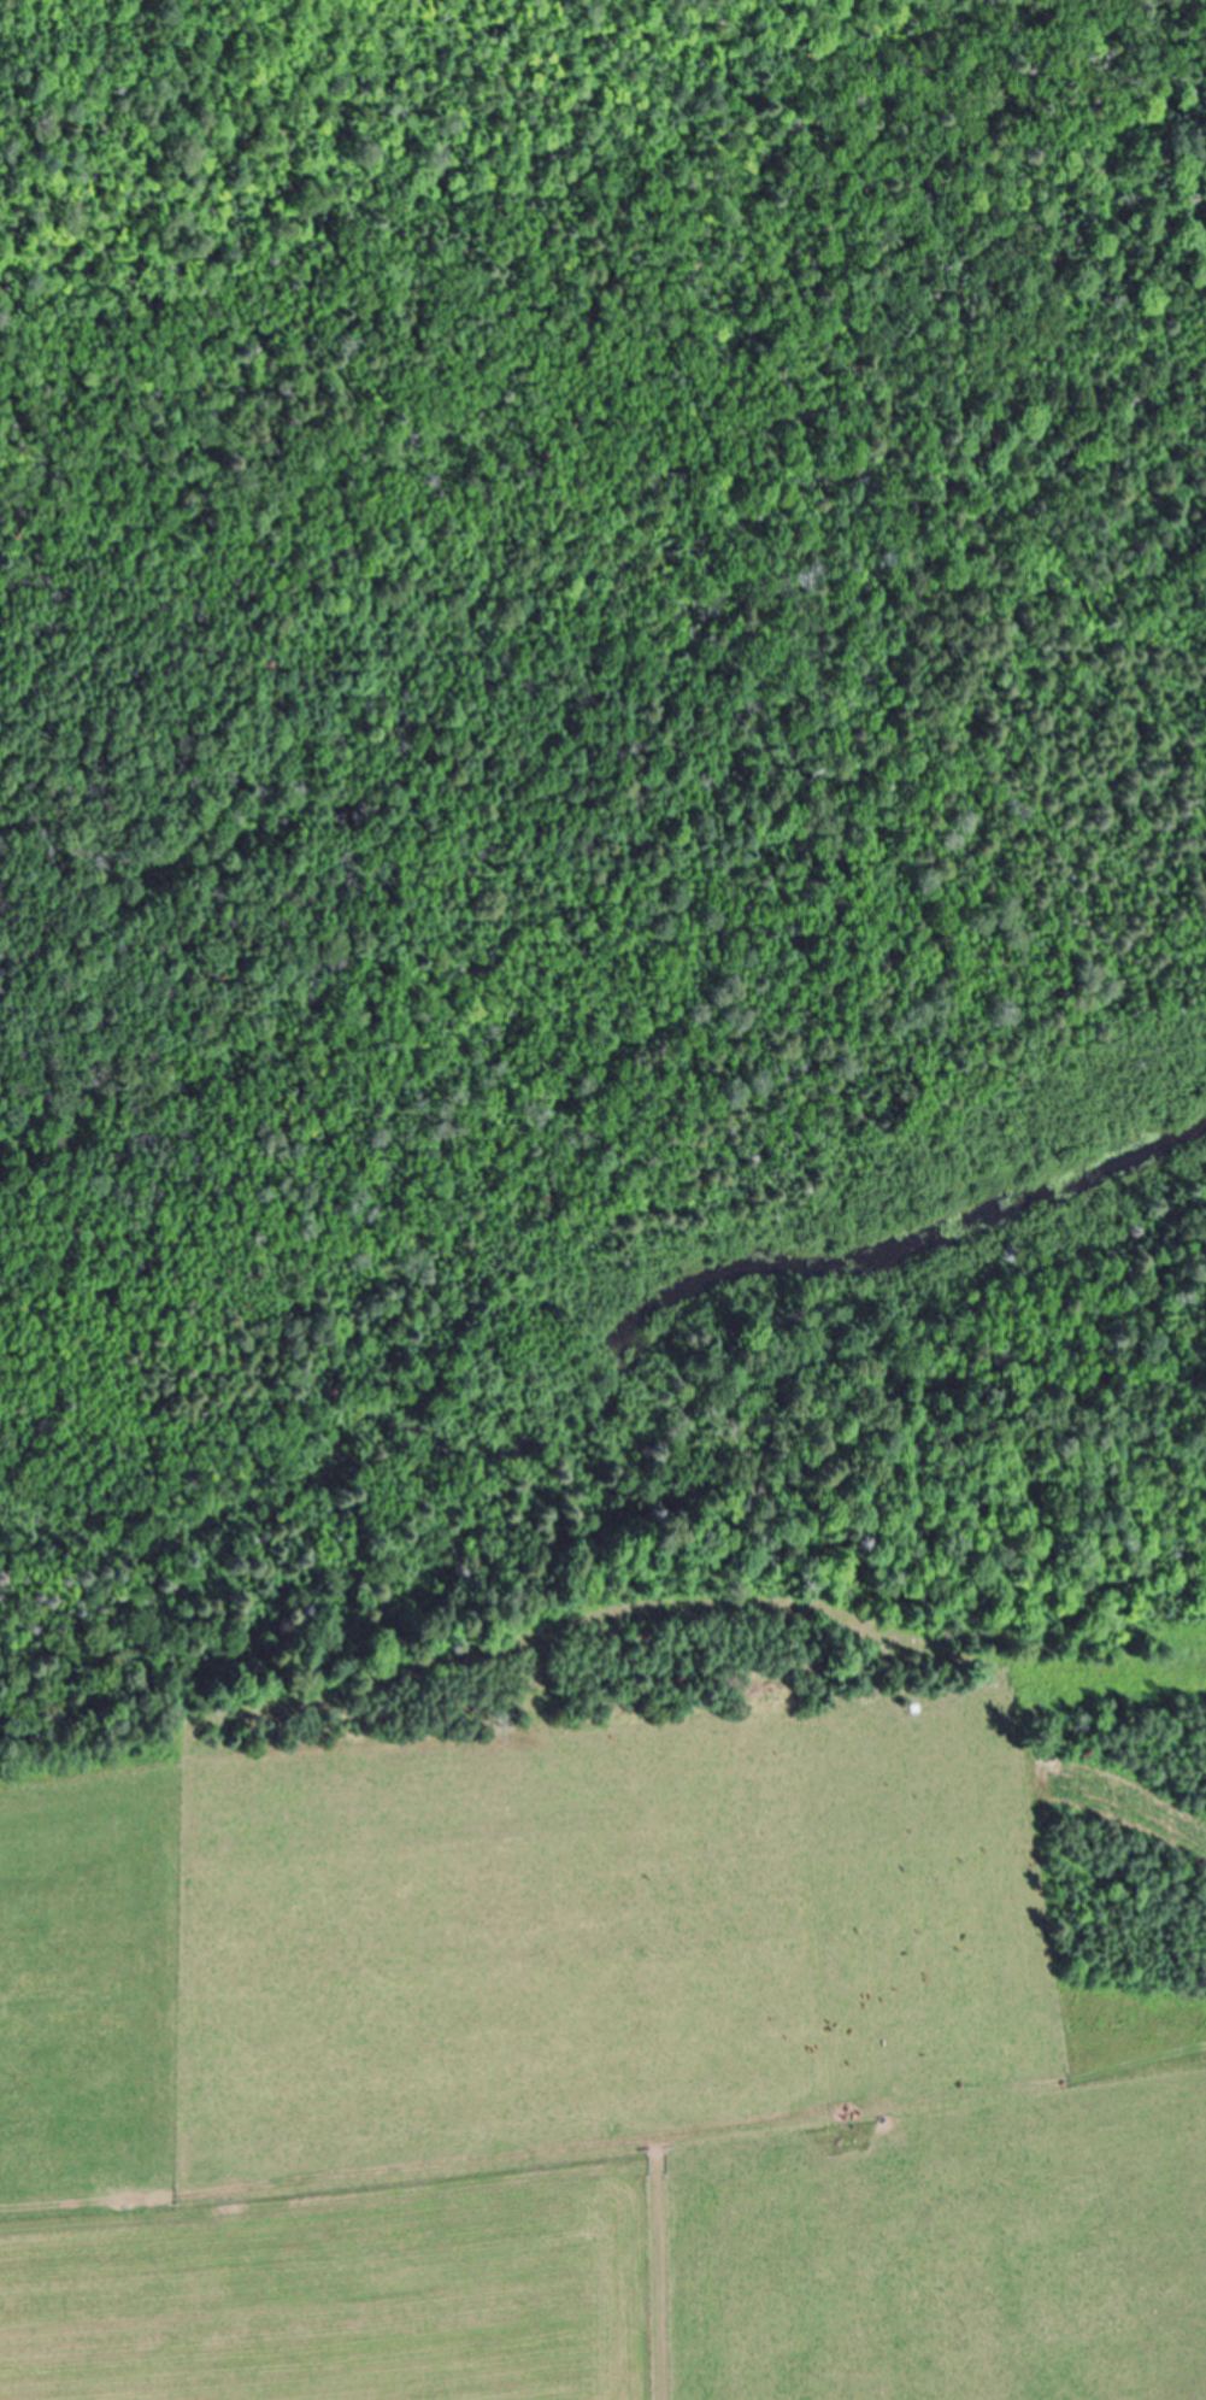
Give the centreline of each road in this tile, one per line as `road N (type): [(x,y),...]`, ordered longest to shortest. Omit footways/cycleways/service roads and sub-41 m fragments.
road 1 (track): [(0,2222),(320,2204),(1036,2100)]

